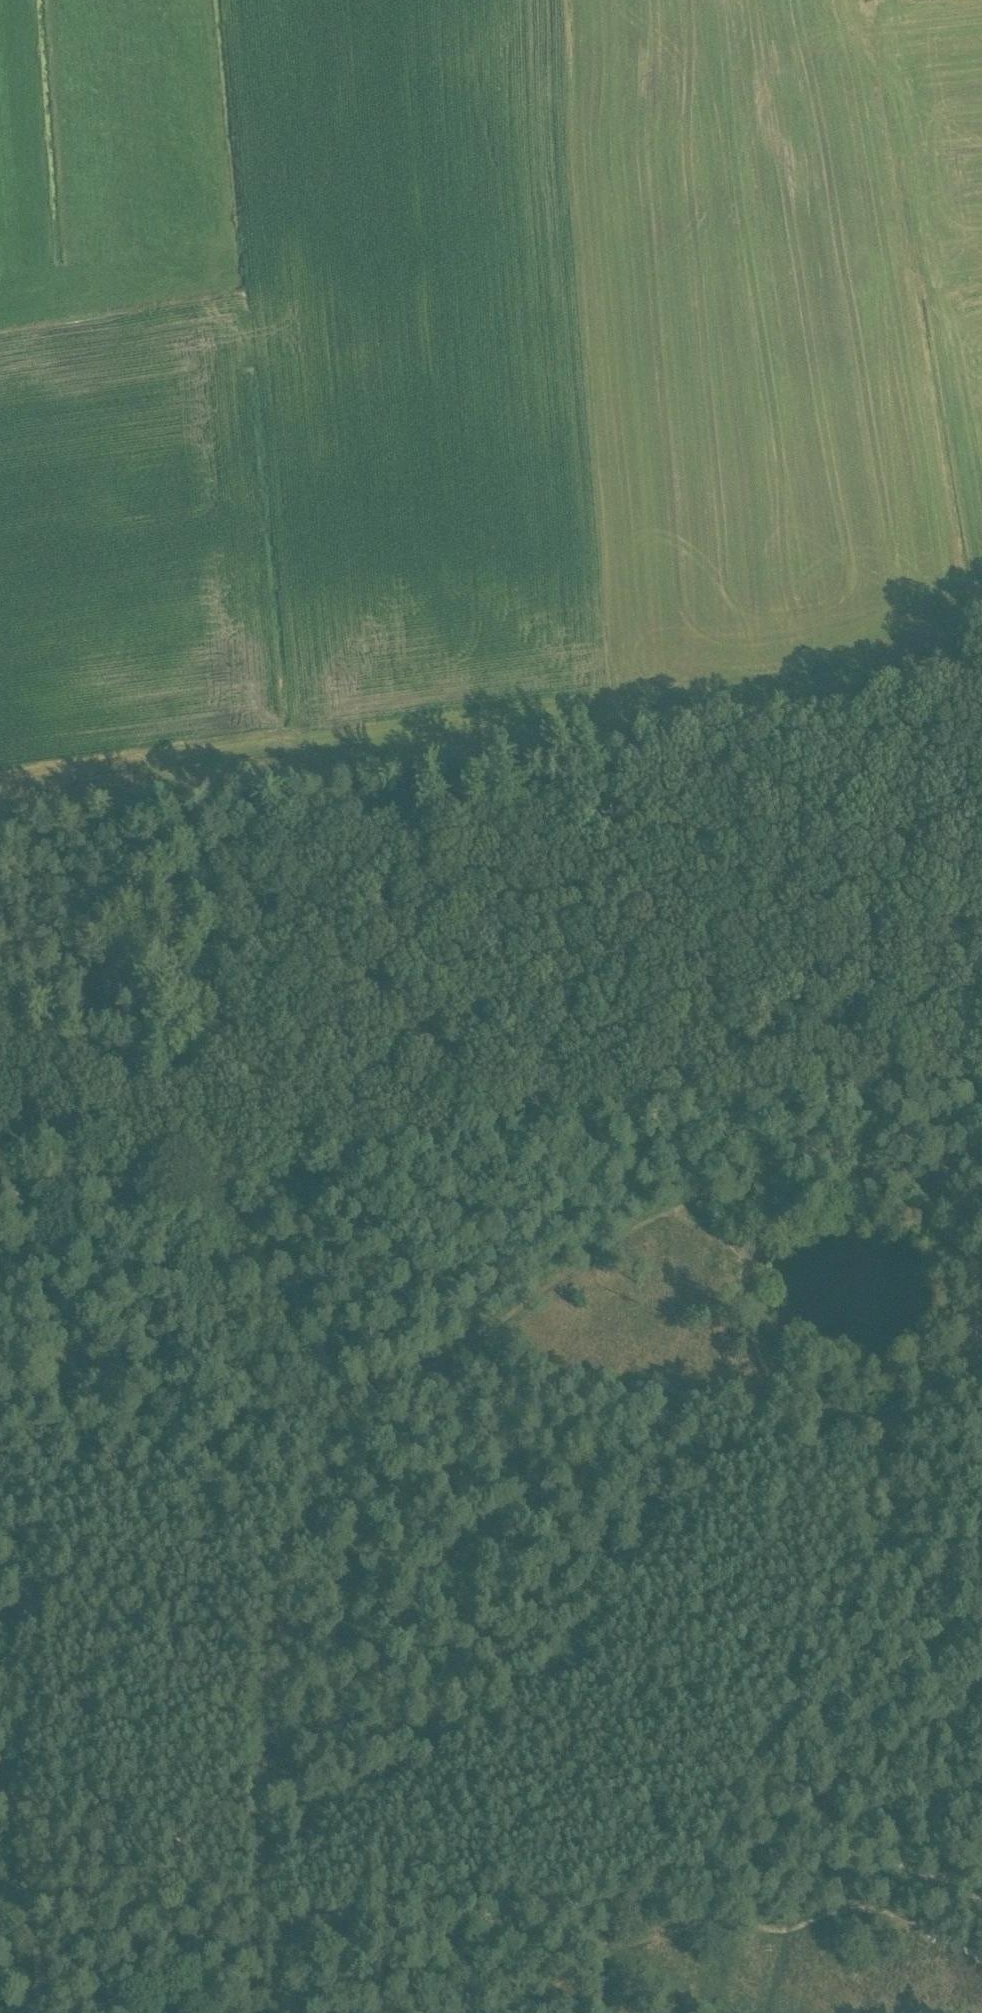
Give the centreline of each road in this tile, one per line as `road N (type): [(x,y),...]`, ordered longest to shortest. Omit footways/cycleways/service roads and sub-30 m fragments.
road 1 (track): [(241,2012),(270,1668),(290,1544),(344,1400),(664,1199),(981,1098)]
road 2 (track): [(48,2011),(507,1932),(732,1920),(761,1933),(810,1928),(843,1910),(889,1910),(981,1960)]
road 3 (track): [(0,1736),(42,1925),(49,2012)]

